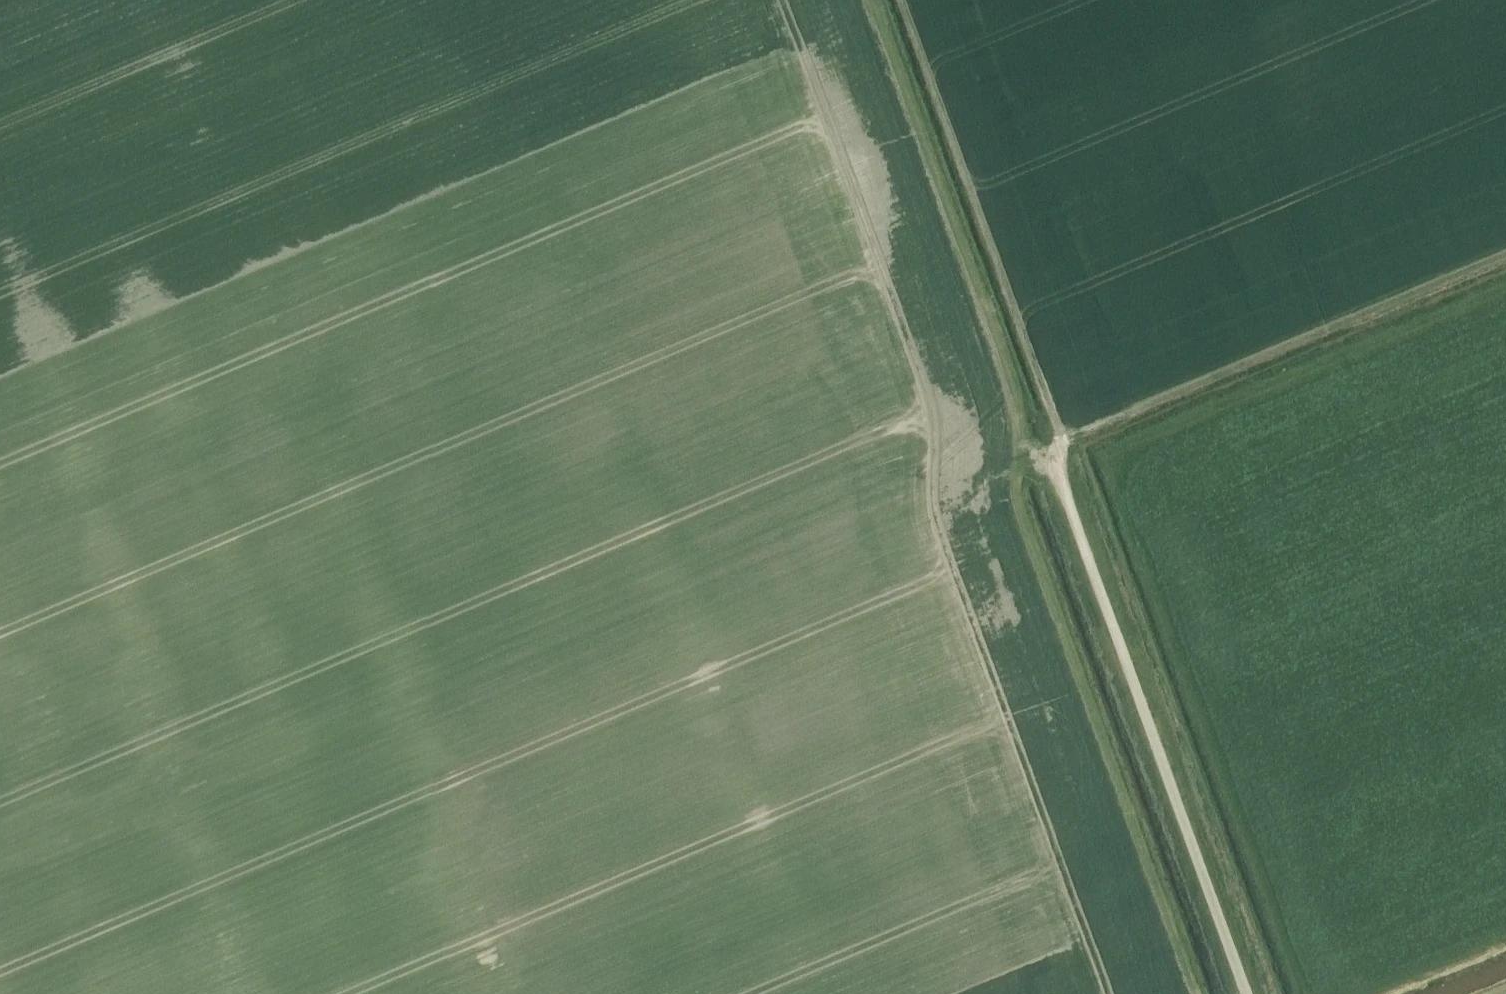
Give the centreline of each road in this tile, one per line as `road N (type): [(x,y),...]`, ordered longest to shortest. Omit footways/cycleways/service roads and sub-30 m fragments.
road 1 (unclassified): [(1244,993),(1057,479)]

